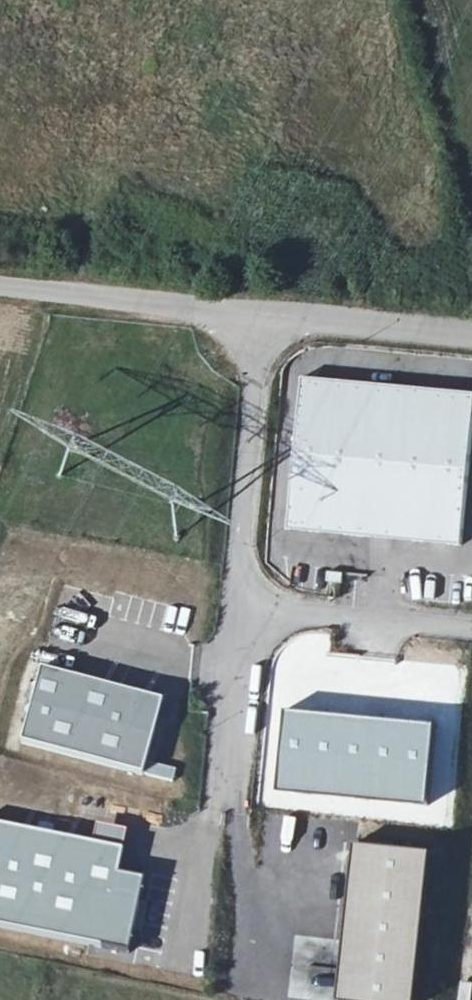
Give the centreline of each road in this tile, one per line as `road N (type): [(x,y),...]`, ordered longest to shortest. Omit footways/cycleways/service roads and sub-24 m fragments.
road 1 (unclassified): [(262,307),(244,616)]
road 2 (unclassified): [(244,616),(471,628)]
road 3 (unclassified): [(45,285),(262,307)]
road 4 (unclassified): [(262,307),(471,328)]
road 5 (unclassified): [(244,616),(228,787)]

